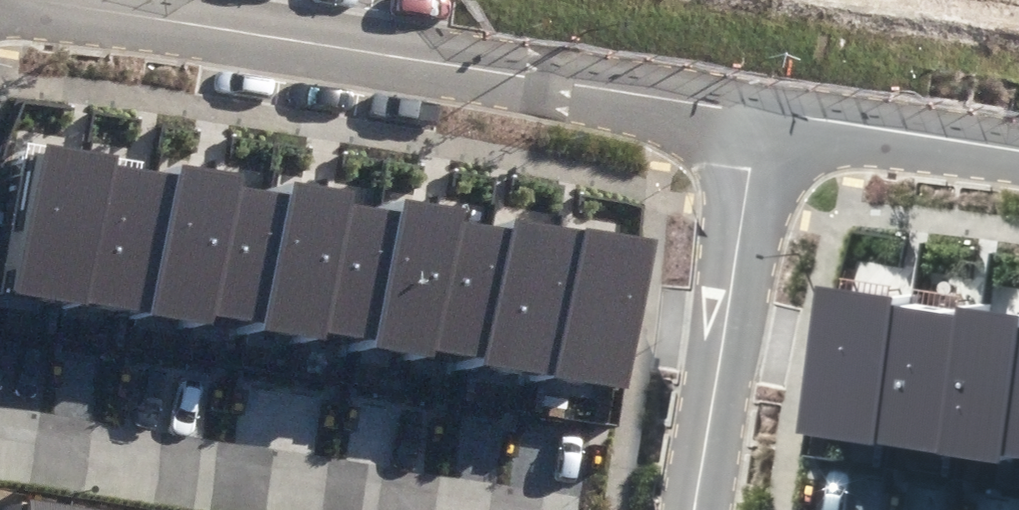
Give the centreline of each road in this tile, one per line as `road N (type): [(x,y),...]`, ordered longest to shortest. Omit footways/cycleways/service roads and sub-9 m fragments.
road 1 (residential): [(752,114),(17,0)]
road 2 (residential): [(0,447),(400,509)]
road 3 (residential): [(693,509),(752,114)]
road 4 (residential): [(1018,155),(752,114)]

